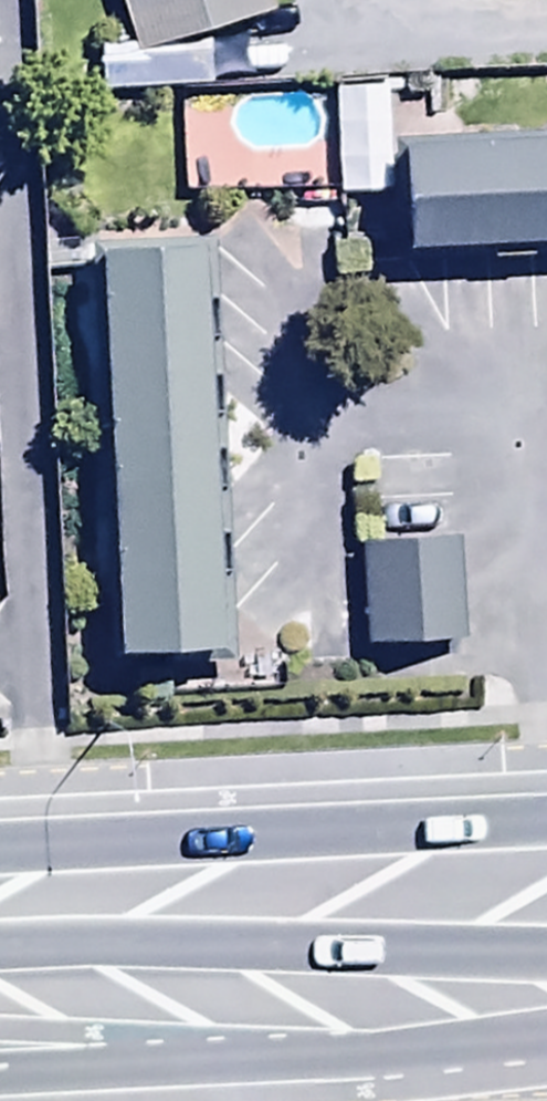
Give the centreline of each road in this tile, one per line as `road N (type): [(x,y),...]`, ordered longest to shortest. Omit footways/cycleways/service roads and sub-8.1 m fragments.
road 1 (trunk): [(0,912),(546,841)]
road 2 (trunk): [(546,961),(216,938),(0,912)]

